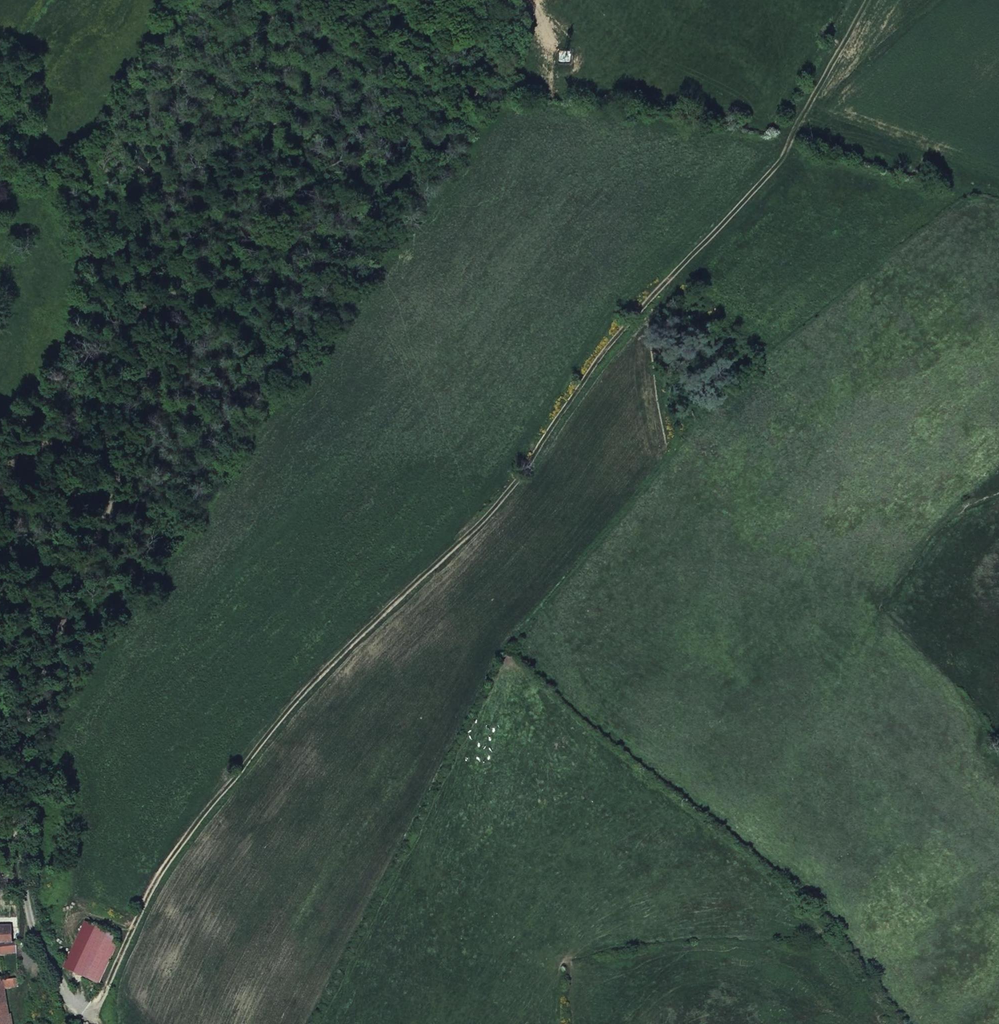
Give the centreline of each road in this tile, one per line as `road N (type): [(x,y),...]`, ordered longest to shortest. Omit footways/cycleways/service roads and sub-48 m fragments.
road 1 (residential): [(0,413),(60,363),(94,360),(107,380),(2,645),(0,771),(41,946),(97,1020)]

